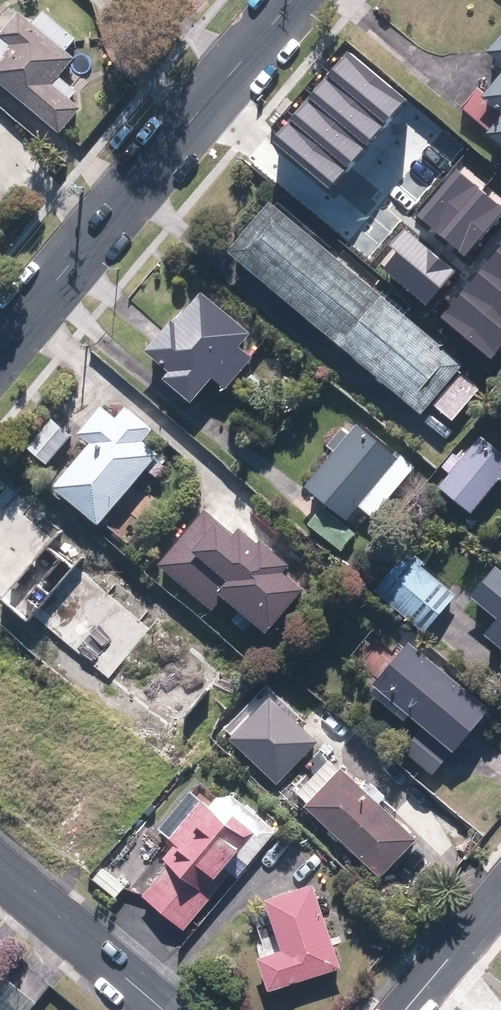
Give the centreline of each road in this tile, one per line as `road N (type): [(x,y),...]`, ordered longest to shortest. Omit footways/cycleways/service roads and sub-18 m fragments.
road 1 (residential): [(0,346),(291,0)]
road 2 (residential): [(0,871),(163,1009)]
road 3 (residential): [(500,899),(408,1009)]

